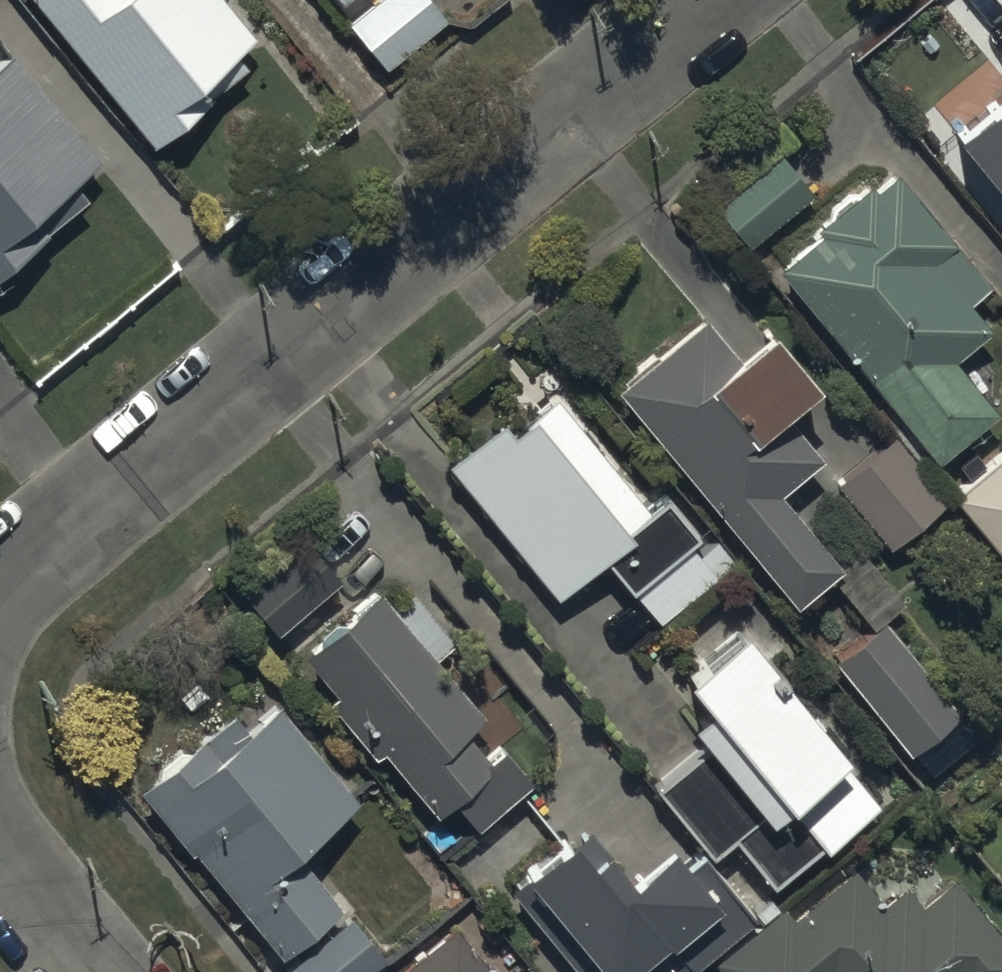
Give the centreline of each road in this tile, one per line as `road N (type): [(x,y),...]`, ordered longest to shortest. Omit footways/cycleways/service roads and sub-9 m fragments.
road 1 (residential): [(0,595),(714,0)]
road 2 (residential): [(94,971),(0,858)]

